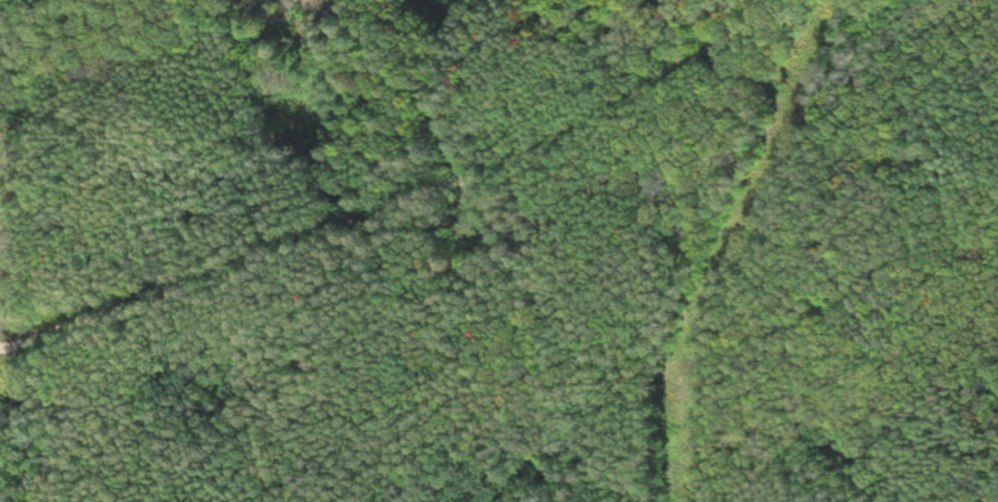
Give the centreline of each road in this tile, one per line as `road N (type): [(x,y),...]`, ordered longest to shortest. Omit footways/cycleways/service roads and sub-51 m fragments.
road 1 (track): [(0,345),(23,344),(381,218),(594,130),(770,0)]

